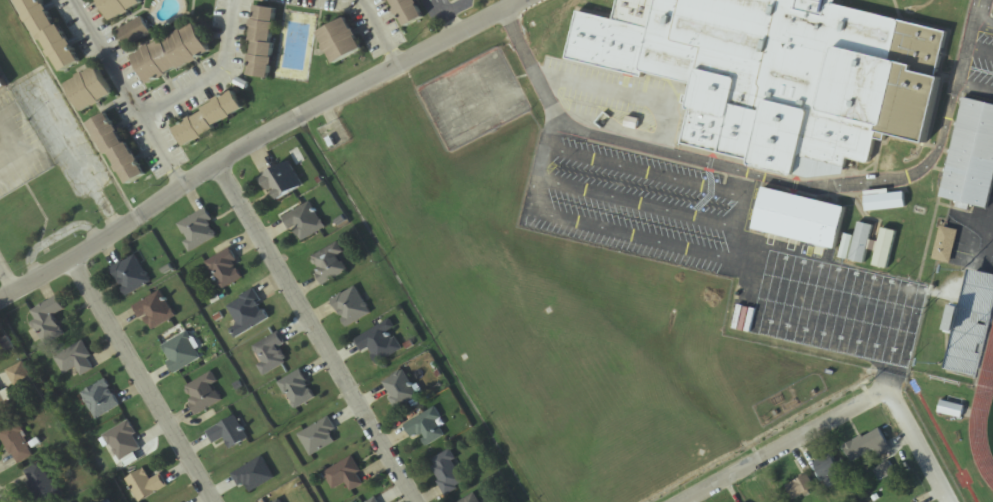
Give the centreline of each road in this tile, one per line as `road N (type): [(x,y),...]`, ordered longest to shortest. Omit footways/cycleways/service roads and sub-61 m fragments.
road 1 (residential): [(0,296),(217,168),(255,135),(524,0)]
road 2 (residential): [(414,501),(217,168)]
road 3 (residential): [(213,501),(69,260)]
road 4 (residential): [(684,501),(872,398)]

